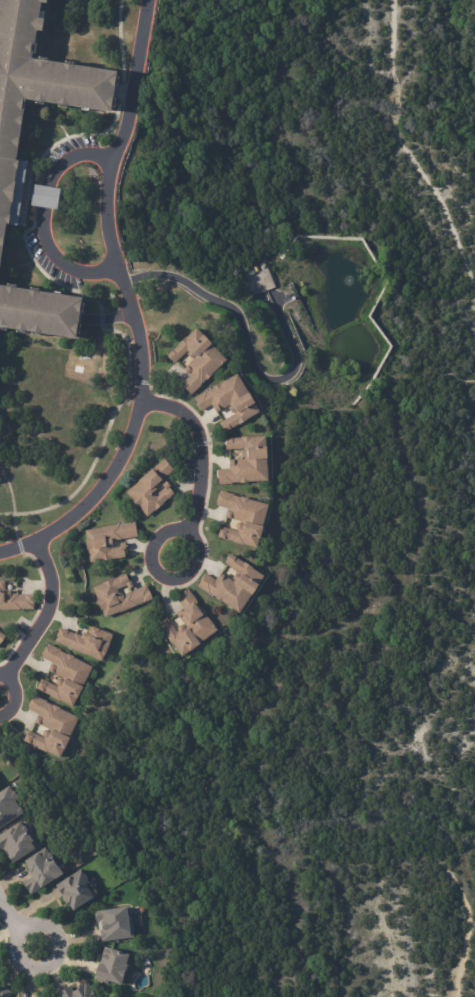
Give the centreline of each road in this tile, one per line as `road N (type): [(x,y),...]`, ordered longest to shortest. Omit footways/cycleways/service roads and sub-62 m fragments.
road 1 (residential): [(147,0),(127,122),(108,174),(106,221),(143,354),(141,400),(122,459),(73,517),(28,548),(0,553)]
road 2 (residential): [(141,400),(185,413),(199,461),(189,528),(159,536),(151,547),(157,573),(190,572),(197,552),(189,528)]
road 3 (residential): [(36,542),(48,608),(4,673)]
road 4 (residential): [(18,930),(11,947),(19,963),(49,963),(56,950),(50,930),(35,923),(18,930)]

